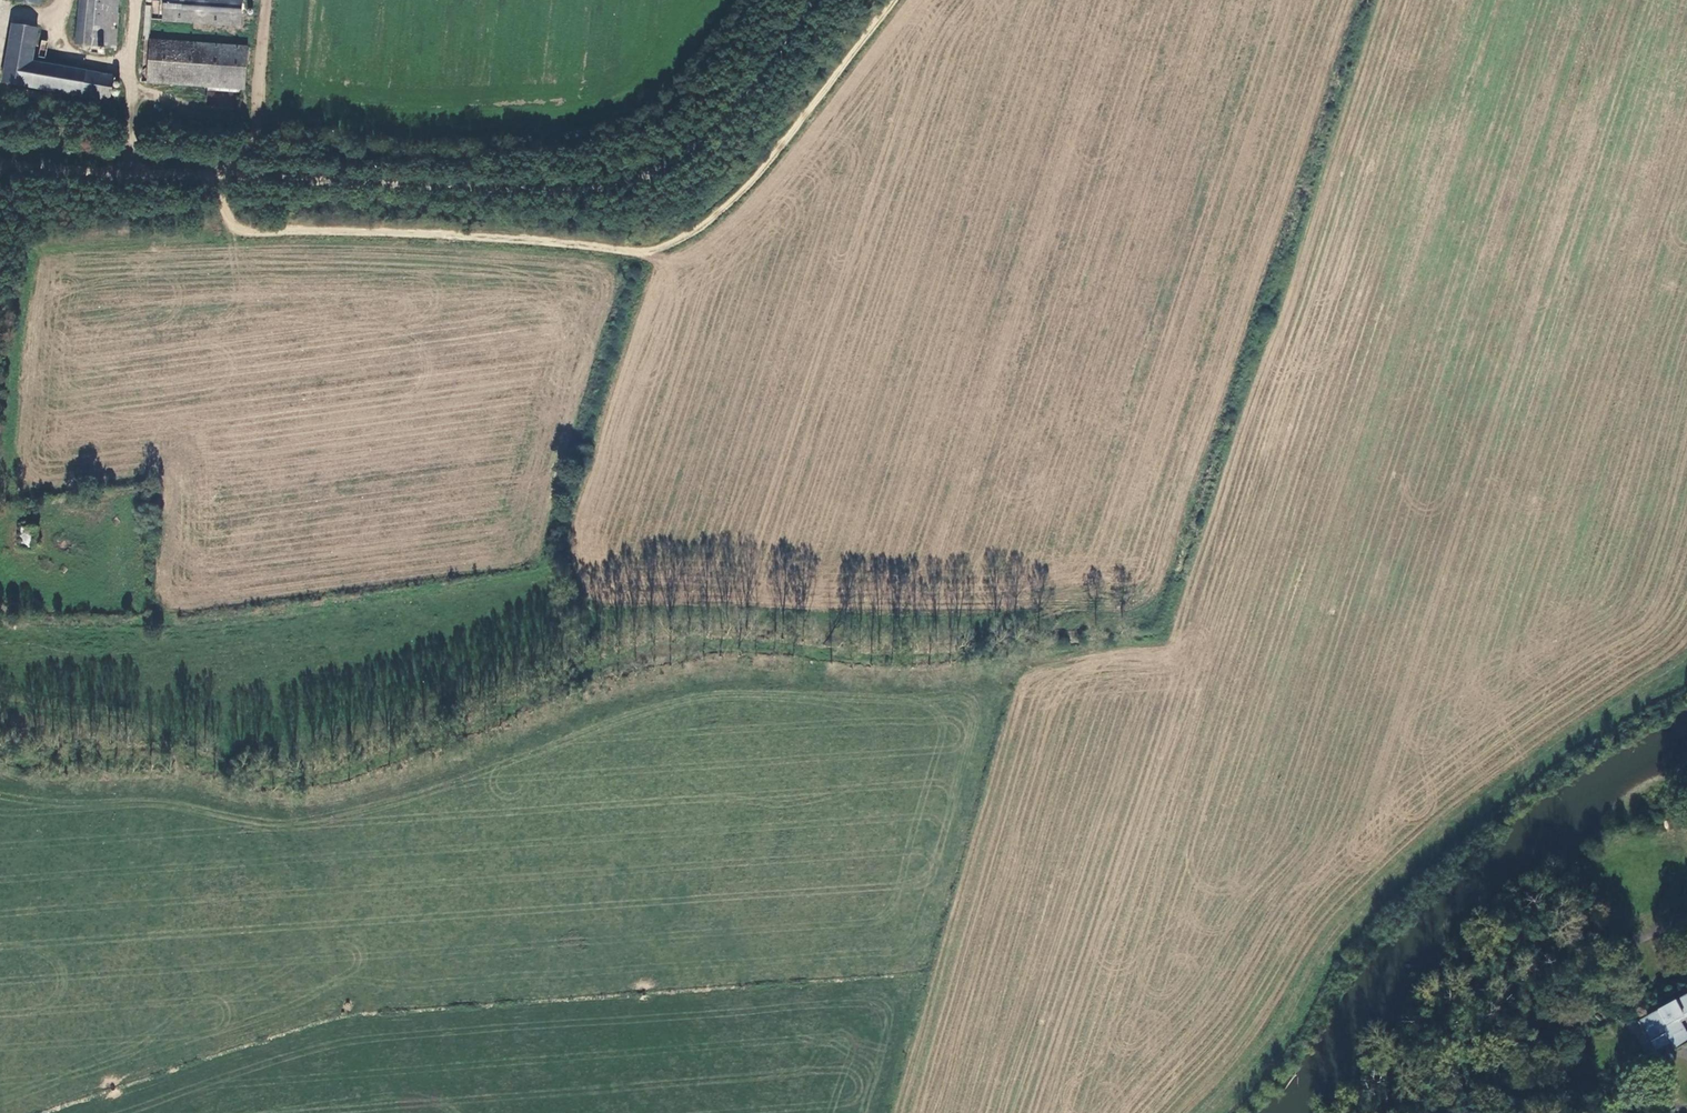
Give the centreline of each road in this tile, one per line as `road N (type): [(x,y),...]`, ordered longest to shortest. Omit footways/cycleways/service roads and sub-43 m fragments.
road 1 (track): [(65,1112),(355,1022),(916,985),(880,1112)]
road 2 (unclassified): [(0,167),(580,191),(628,182),(702,142),(814,0)]

